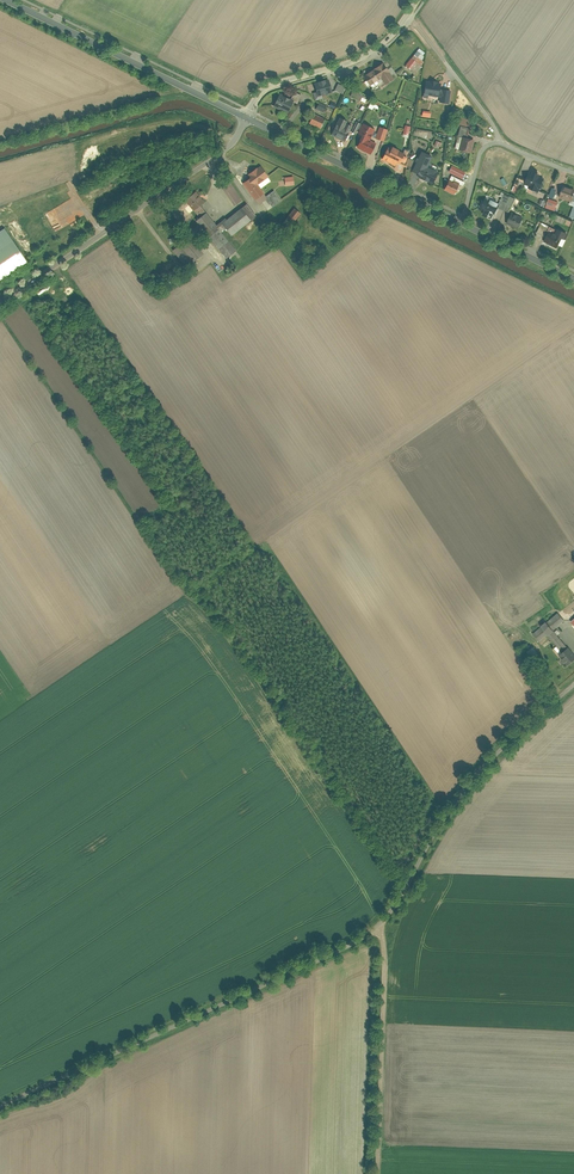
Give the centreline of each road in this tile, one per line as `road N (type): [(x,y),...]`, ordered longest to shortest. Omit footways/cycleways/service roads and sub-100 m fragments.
road 1 (residential): [(573,687),(480,772),(373,931),(0,1107)]
road 2 (unclassified): [(0,300),(223,152),(246,117)]
road 3 (tertiary): [(6,0),(246,117)]
road 4 (track): [(379,926),(385,956),(377,1173)]
road 5 (tertiary): [(246,117),(461,225)]
road 6 (residential): [(246,117),(263,92),(366,56),(408,14)]
road 7 (residential): [(408,14),(504,145)]
road 8 (tertiary): [(461,225),(573,278)]

